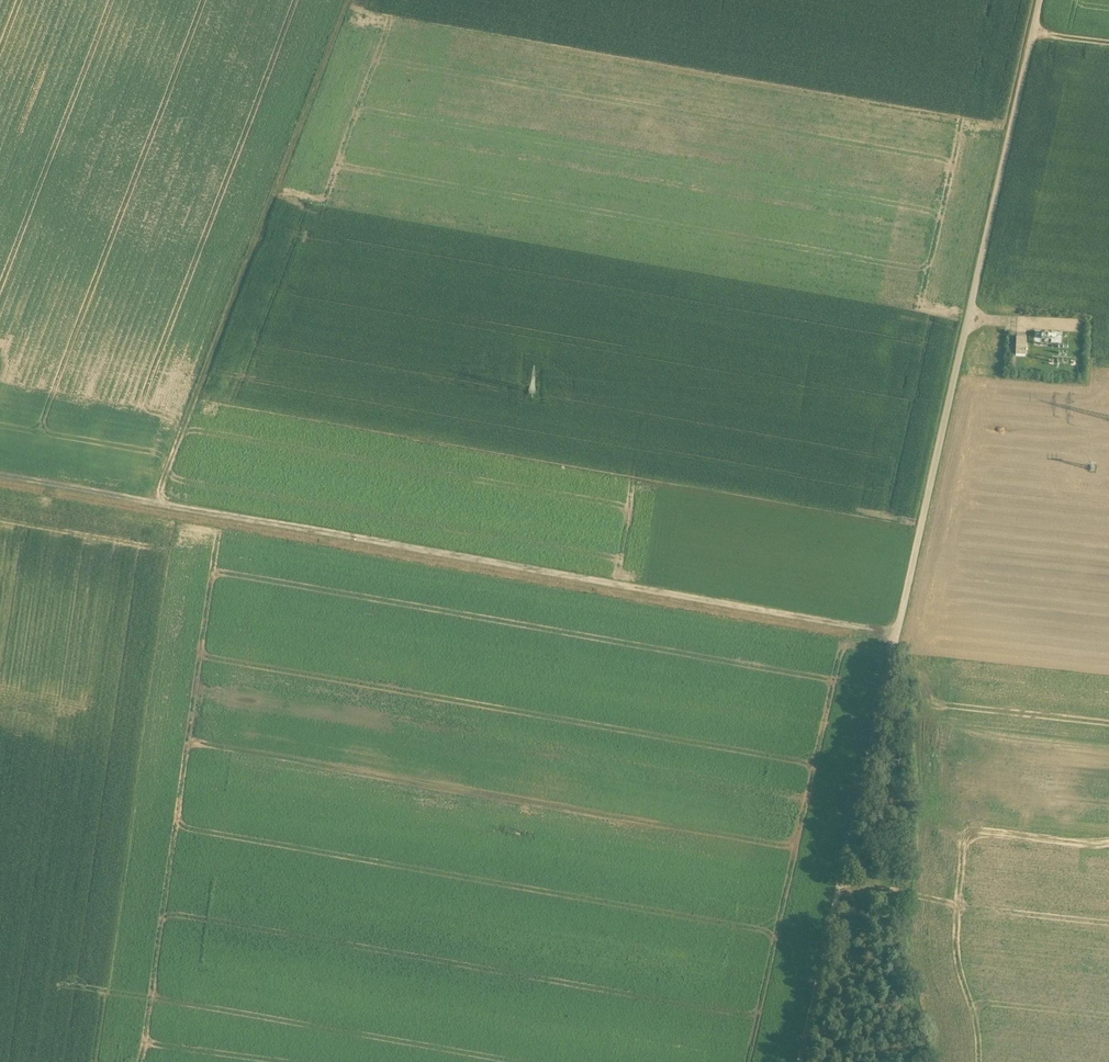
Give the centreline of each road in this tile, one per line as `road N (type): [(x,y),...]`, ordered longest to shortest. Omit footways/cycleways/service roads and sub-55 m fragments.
road 1 (track): [(798,1061),(1049,0)]
road 2 (track): [(899,633),(0,476)]

